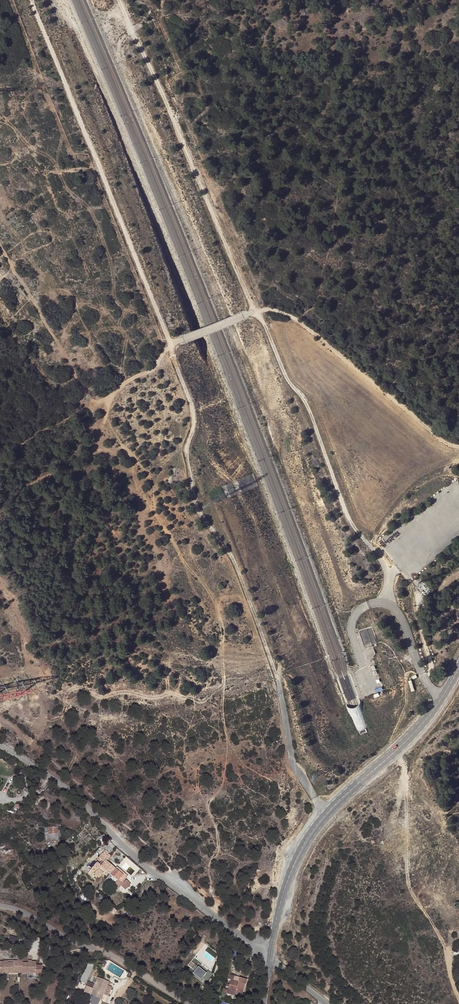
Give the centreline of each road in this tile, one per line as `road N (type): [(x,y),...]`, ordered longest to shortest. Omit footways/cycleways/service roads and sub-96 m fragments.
road 1 (tertiary): [(458,668),(420,725),(305,838),(269,956)]
road 2 (unclassified): [(0,744),(43,770),(144,867),(269,956)]
road 3 (track): [(458,993),(450,948),(408,880),(405,771),(397,749)]
road 4 (track): [(0,492),(85,464),(109,394),(152,369),(172,344)]
road 5 (track): [(453,446),(287,313),(255,312)]
road 6 (unclassified): [(190,1003),(129,965),(0,906)]

